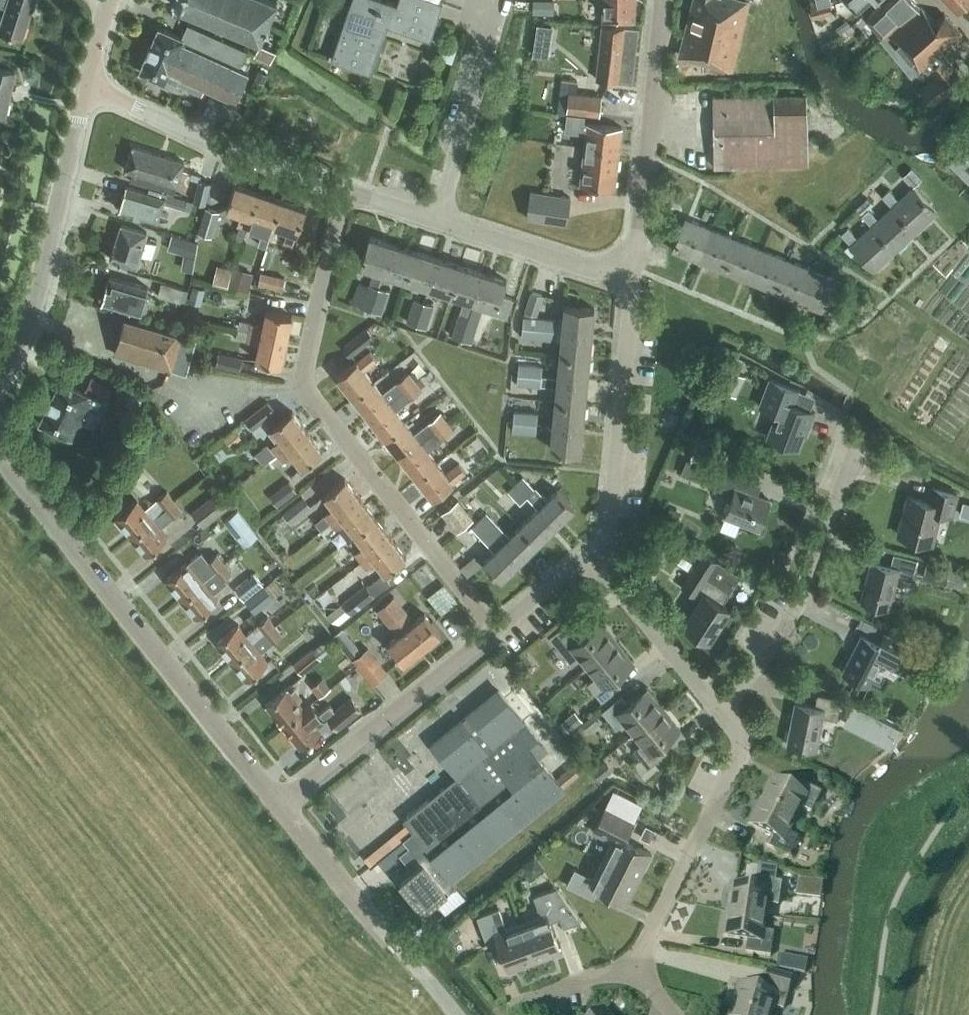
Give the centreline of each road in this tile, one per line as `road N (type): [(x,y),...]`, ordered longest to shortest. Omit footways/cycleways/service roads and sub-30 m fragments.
road 1 (residential): [(495,632),(302,386),(344,190)]
road 2 (unclassified): [(281,804),(0,454)]
road 3 (residential): [(717,709),(792,620),(864,443)]
road 4 (tertiary): [(0,376),(39,306),(86,90)]
road 5 (residential): [(632,962),(739,761),(739,735),(717,709)]
road 6 (residential): [(592,553),(610,528),(634,278)]
road 7 (residential): [(634,278),(665,0)]
road 8 (residential): [(344,190),(86,90)]
road 9 (residential): [(281,804),(495,632)]
road 10 (unclassified): [(456,1014),(281,804)]
road 11 (residential): [(438,221),(505,0)]
road 12 (residential): [(634,278),(438,221)]
road 13 (residential): [(592,553),(717,709)]
road 14 (residential): [(495,632),(592,553)]

